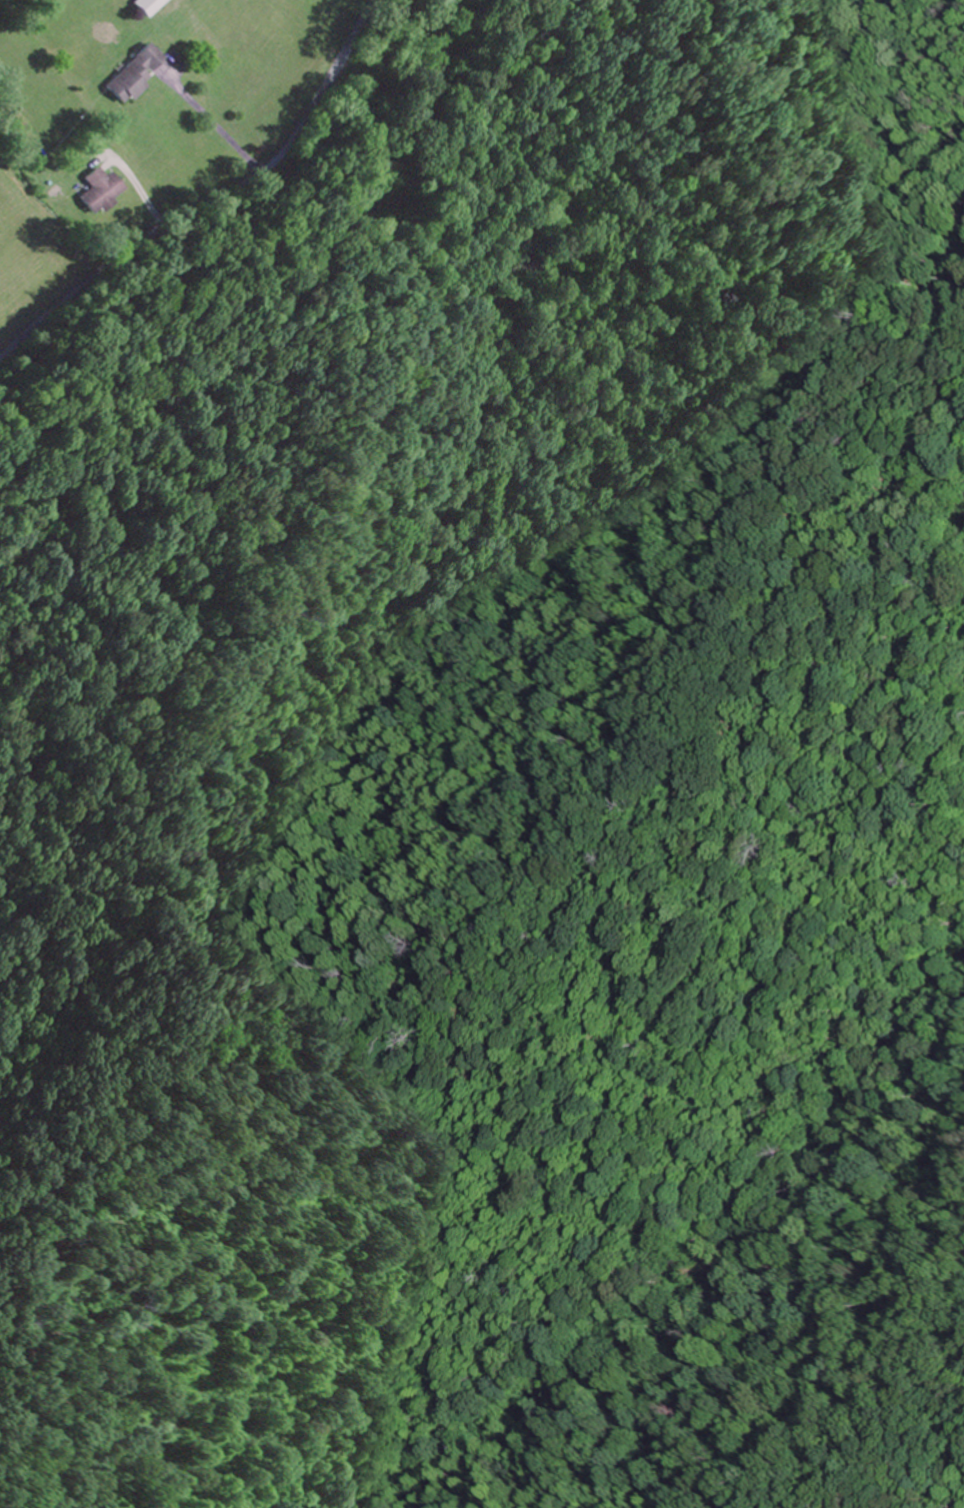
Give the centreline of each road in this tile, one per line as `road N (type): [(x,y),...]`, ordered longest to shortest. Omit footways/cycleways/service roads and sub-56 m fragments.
road 1 (residential): [(372,0),(278,162),(115,257),(0,357)]

